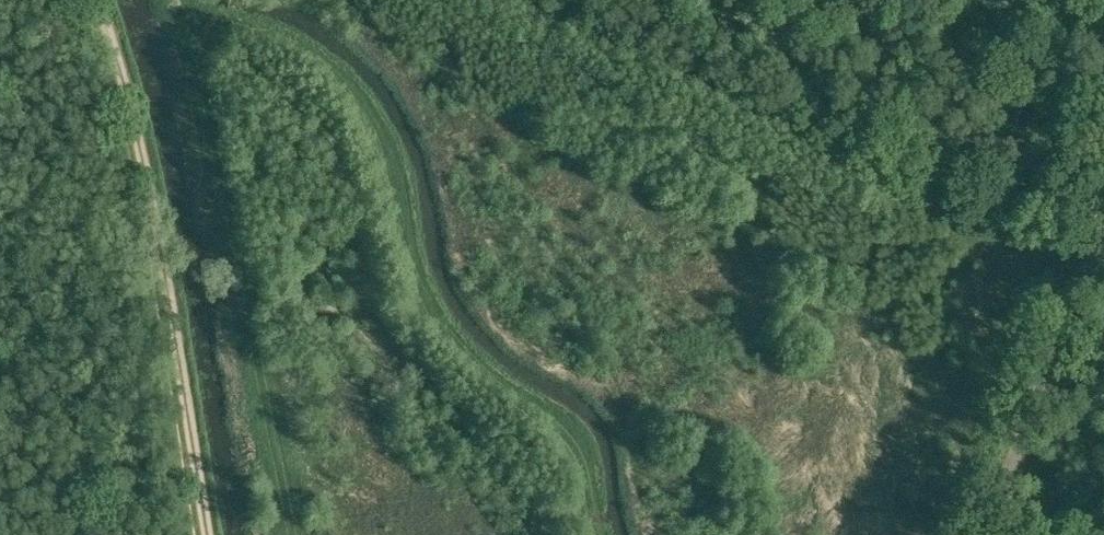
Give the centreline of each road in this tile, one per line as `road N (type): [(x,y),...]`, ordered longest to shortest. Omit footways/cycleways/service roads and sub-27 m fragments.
road 1 (track): [(208,534),(135,123),(101,0)]
road 2 (unclassified): [(991,534),(1103,213)]

